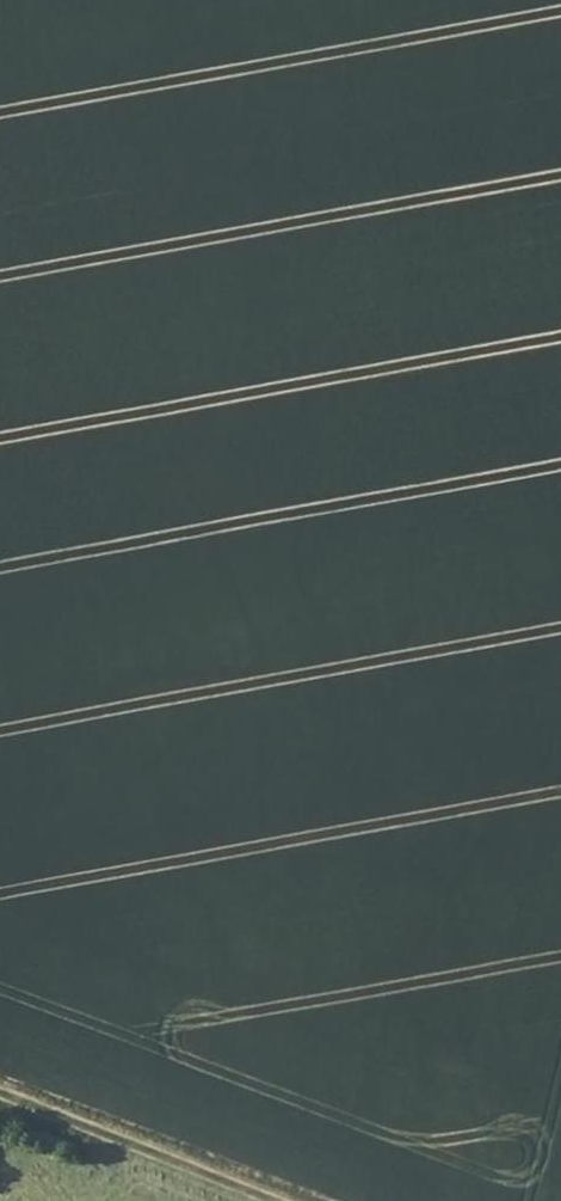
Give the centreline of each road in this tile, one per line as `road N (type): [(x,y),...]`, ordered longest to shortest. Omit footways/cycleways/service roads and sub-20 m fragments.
road 1 (track): [(266,1200),(0,1099)]

